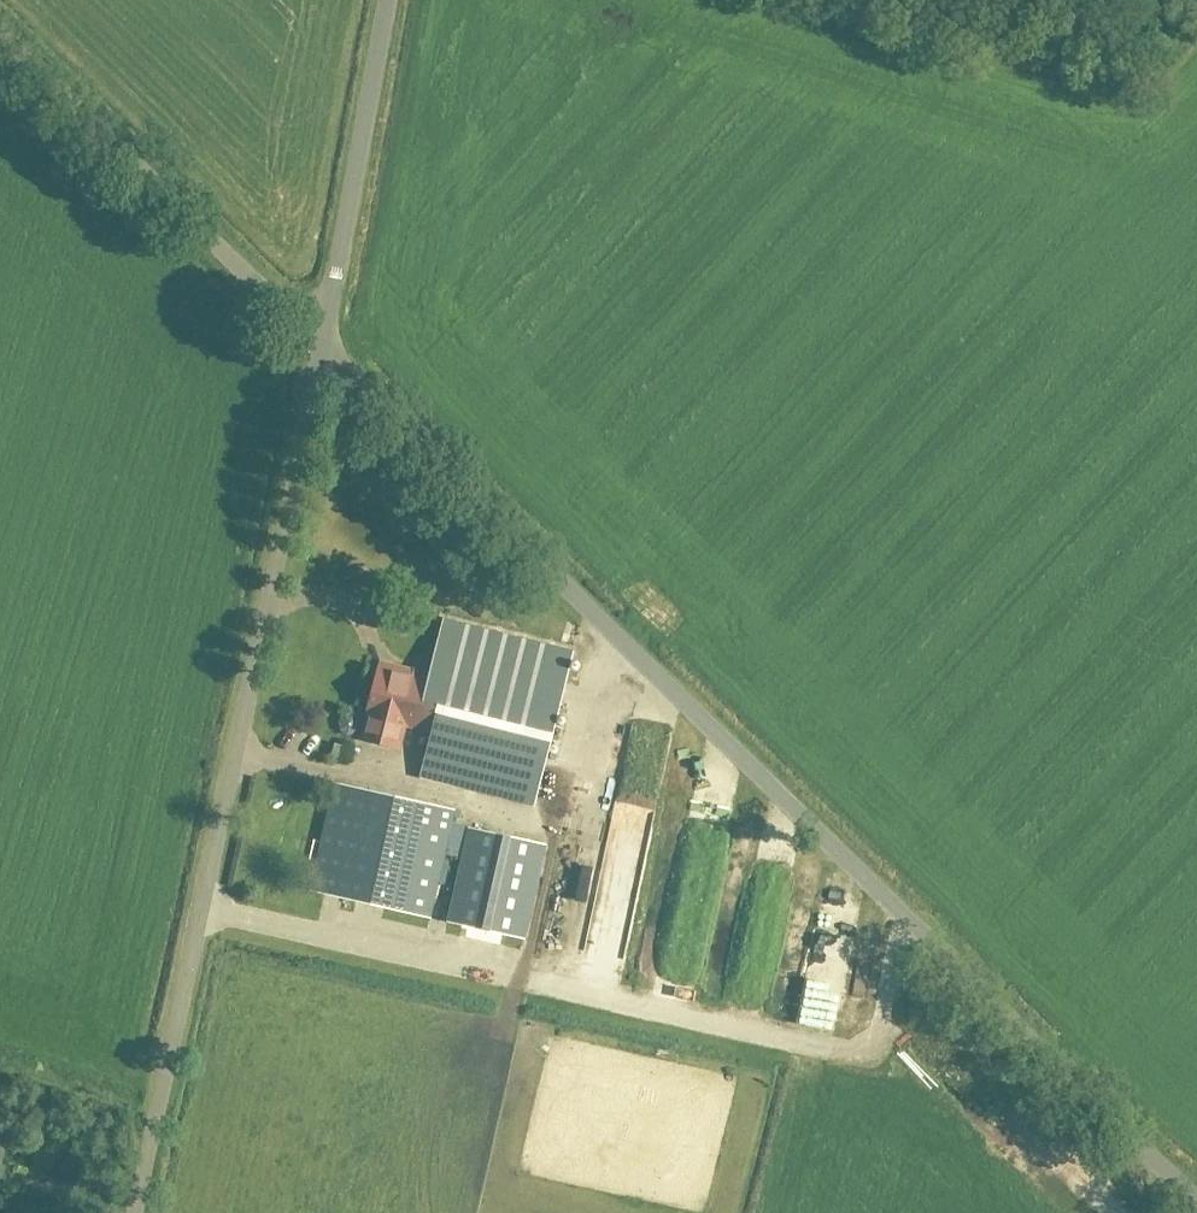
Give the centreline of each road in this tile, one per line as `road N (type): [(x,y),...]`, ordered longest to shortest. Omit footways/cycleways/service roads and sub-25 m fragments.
road 1 (unclassified): [(1196,1206),(324,351)]
road 2 (unclassified): [(142,1212),(324,351)]
road 3 (unclassified): [(324,351),(0,37)]
road 4 (unclassified): [(324,351),(391,0)]

